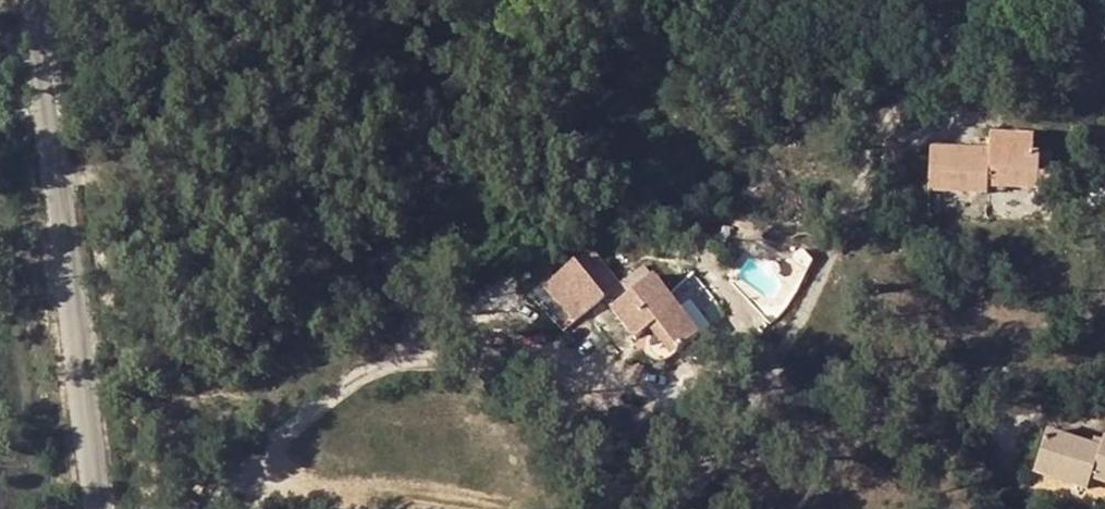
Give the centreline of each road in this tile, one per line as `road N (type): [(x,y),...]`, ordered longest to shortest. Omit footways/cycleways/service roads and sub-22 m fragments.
road 1 (residential): [(100,508),(32,0)]

